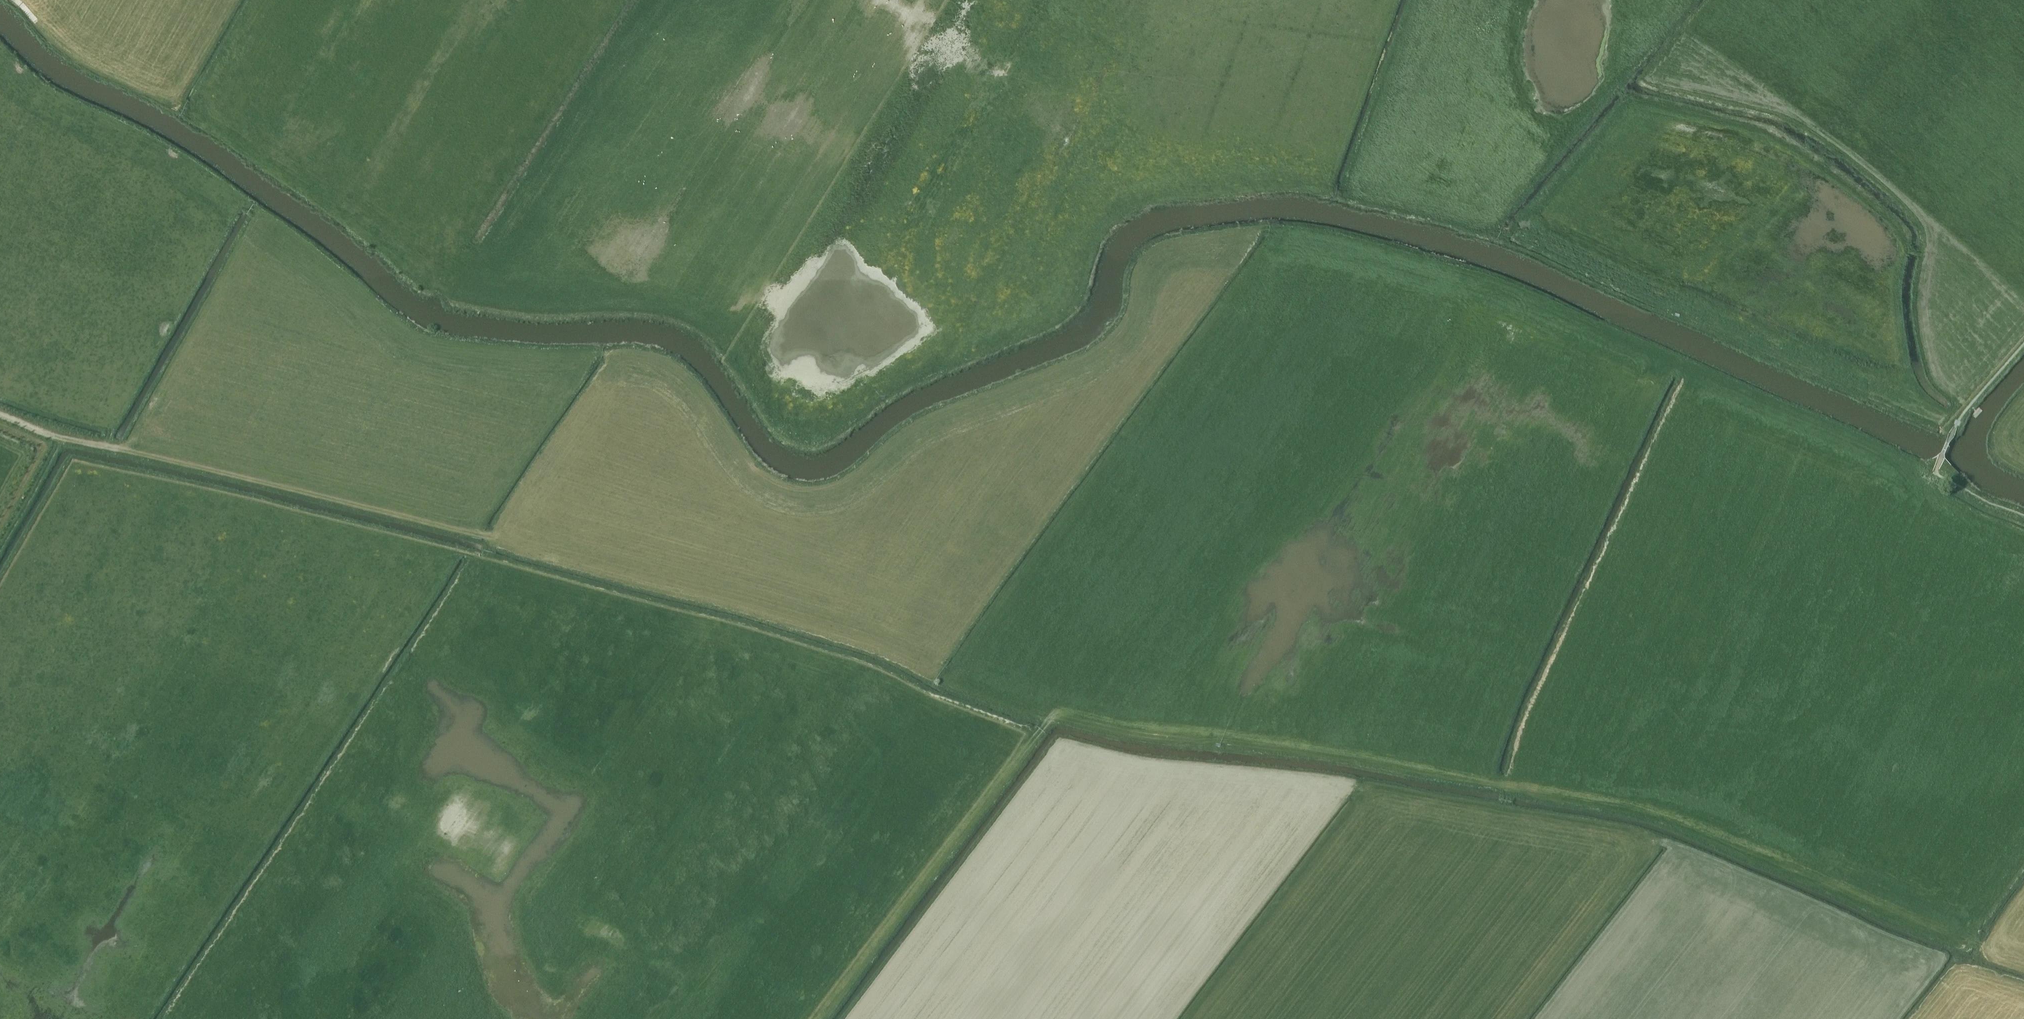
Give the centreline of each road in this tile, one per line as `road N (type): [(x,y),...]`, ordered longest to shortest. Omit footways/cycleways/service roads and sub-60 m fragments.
road 1 (track): [(0,414),(57,435),(480,534)]

